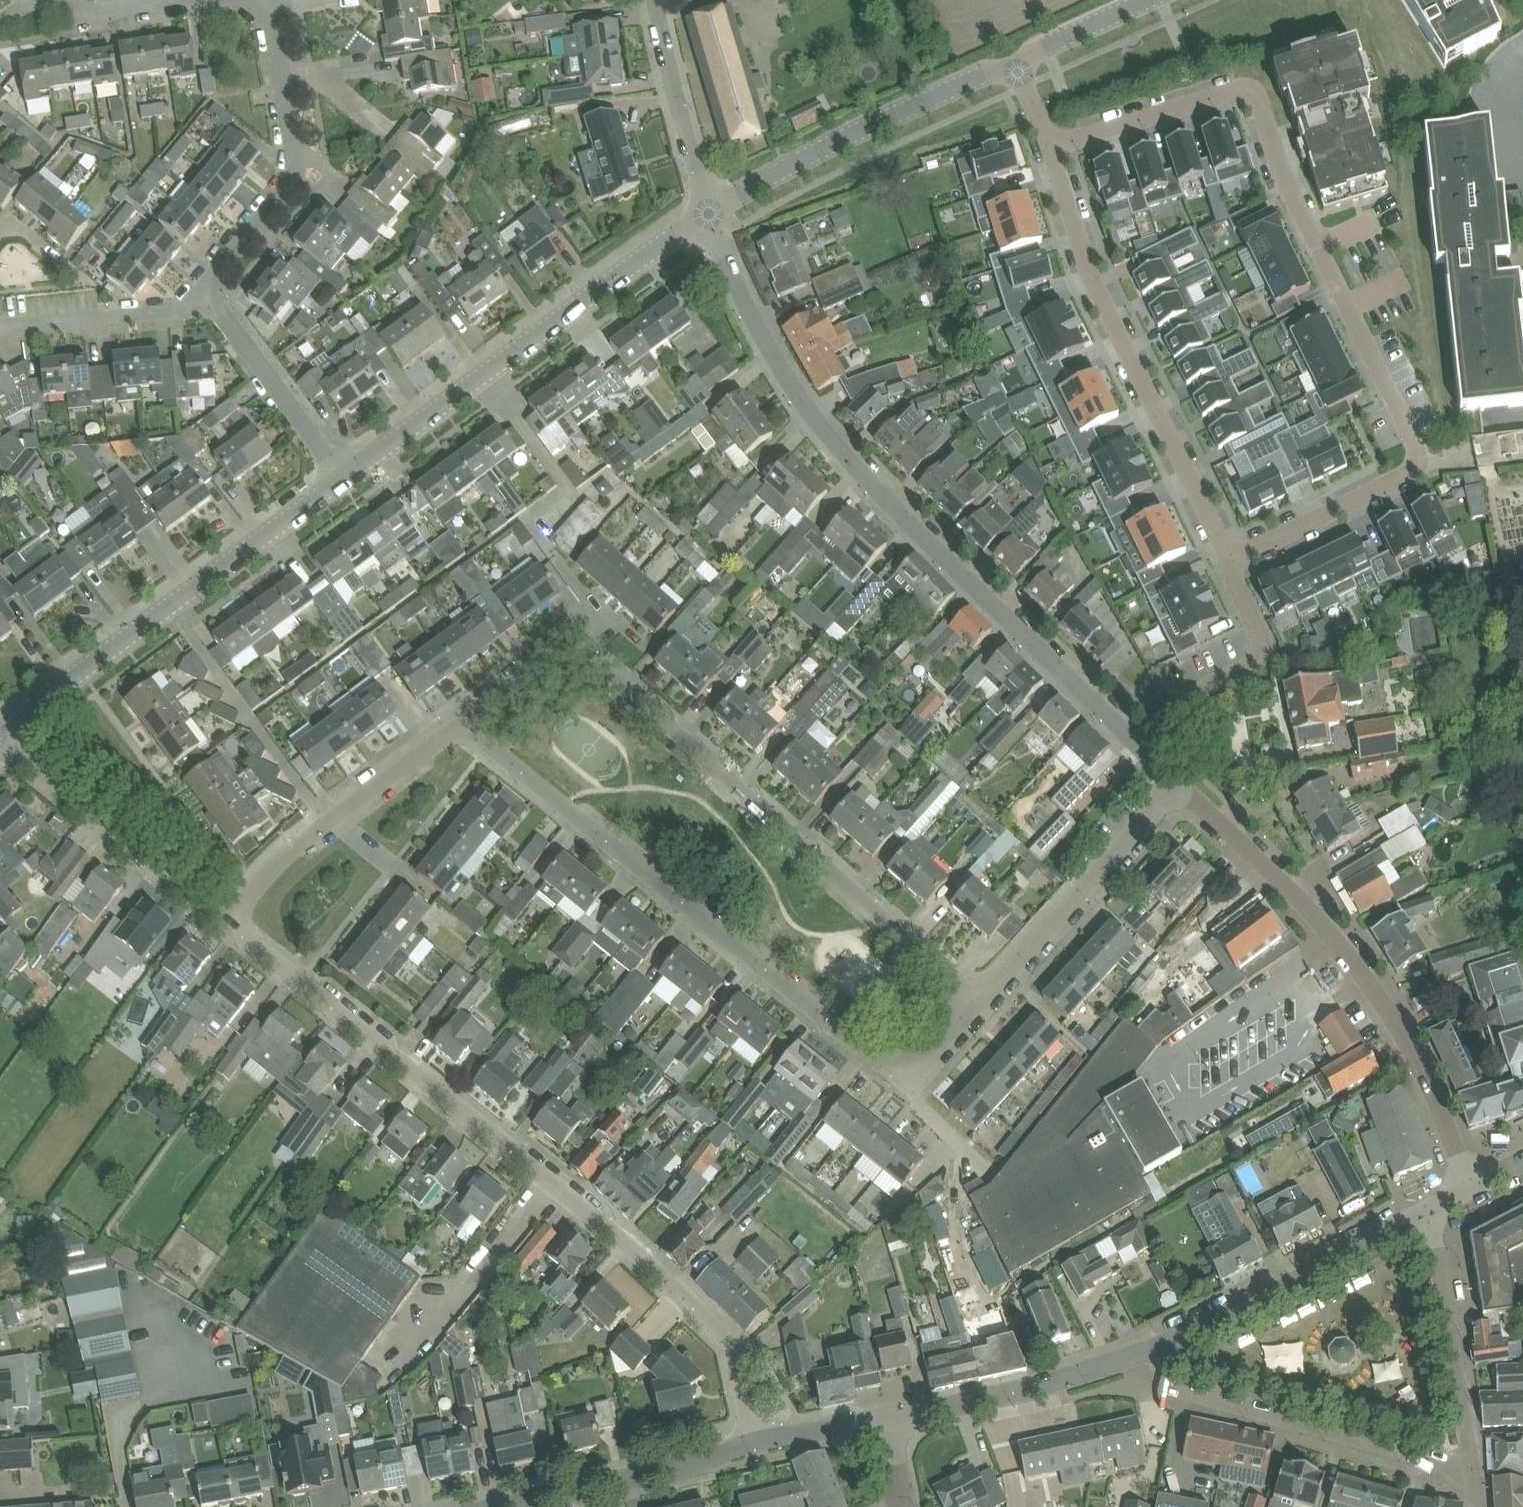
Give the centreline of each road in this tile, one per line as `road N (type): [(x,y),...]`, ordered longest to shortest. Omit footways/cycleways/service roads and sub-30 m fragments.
road 1 (residential): [(1041,144),(1247,88),(1416,463),(1229,561)]
road 2 (residential): [(1181,785),(798,406),(725,291),(702,203)]
road 3 (residential): [(754,1445),(725,1335),(233,923)]
road 4 (residential): [(454,714),(867,1064),(903,1069),(981,999)]
road 5 (residential): [(454,714),(535,656),(571,652),(981,999)]
road 6 (residential): [(1468,1183),(1386,1006),(1307,905),(1181,785)]
road 7 (residential): [(1041,144),(1229,561)]
road 8 (residential): [(340,480),(702,203)]
road 9 (residential): [(0,729),(340,480)]
road 10 (residential): [(1472,1465),(1438,1466),(1158,1389),(1119,1360)]
road 11 (tertiary): [(1119,1360),(1269,1294),(1429,1206)]
road 12 (unclassified): [(702,203),(1007,61)]
road 13 (residential): [(233,923),(263,875),(454,714)]
road 14 (residential): [(233,923),(0,741)]
road 15 (residential): [(981,999),(1181,785)]
road 16 (tertiary): [(483,1506),(754,1445)]
road 17 (residential): [(1472,1465),(1429,1206)]
road 18 (residential): [(286,67),(291,176),(218,284),(214,303)]
road 19 (tertiary): [(884,1420),(1119,1360)]
road 20 (residential): [(214,303),(340,480)]
road 21 (residential): [(0,327),(214,303)]
road 22 (unclassified): [(702,203),(650,0)]
road 23 (residential): [(1229,561),(1251,616),(1253,659),(1161,710)]
road 24 (unclassified): [(1007,61),(1137,0)]
road 25 (tertiary): [(754,1445),(884,1420)]

